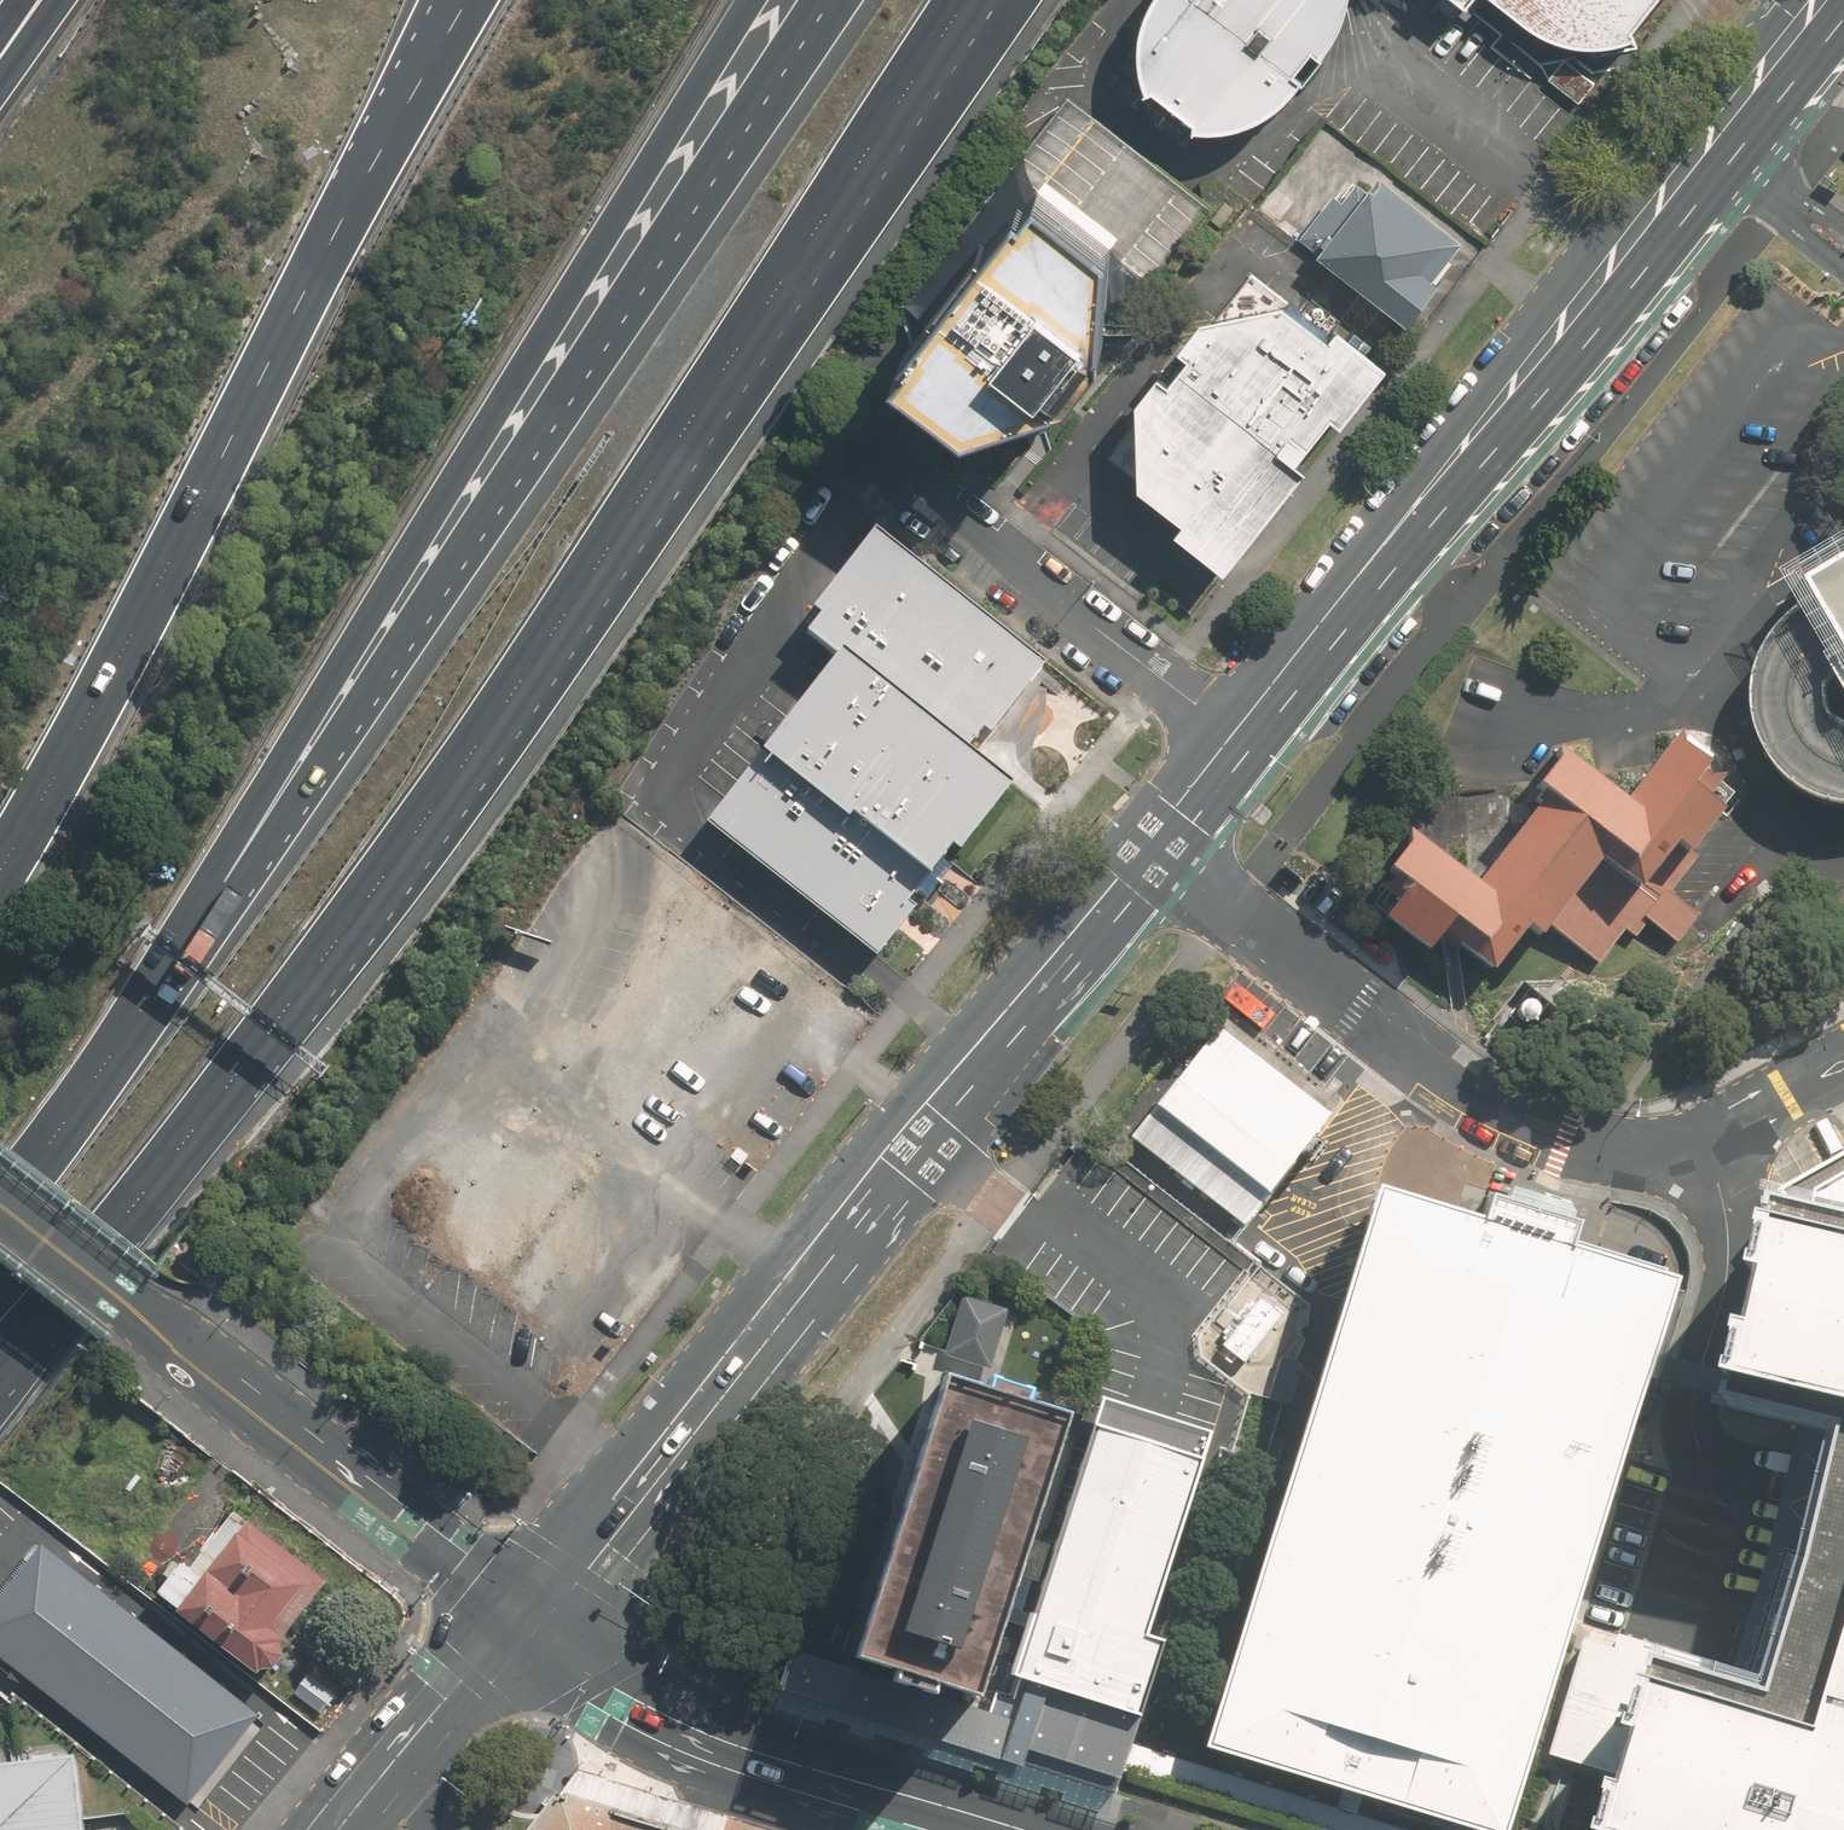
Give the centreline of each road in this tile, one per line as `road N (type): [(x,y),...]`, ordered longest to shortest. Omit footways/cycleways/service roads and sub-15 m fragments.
road 1 (motorway): [(965,0),(555,631),(430,807),(282,1016),(0,1361)]
road 2 (motorway): [(830,0),(419,625),(166,979)]
road 3 (motorway): [(751,0),(351,644),(166,979)]
road 4 (secondary): [(1243,740),(523,1621)]
road 5 (secondary): [(1821,10),(1243,740)]
road 6 (motorway): [(0,874),(123,656),(361,186)]
road 7 (secondary): [(0,1207),(523,1621)]
road 8 (secondary): [(523,1621),(603,1685),(682,1732),(964,1829)]
road 9 (residential): [(871,465),(1243,740)]
road 10 (motorway): [(166,979),(0,1196)]
road 11 (secondary): [(523,1621),(349,1829)]
road 12 (motorway): [(361,186),(467,0)]
road 13 (motorway): [(361,186),(442,0)]

